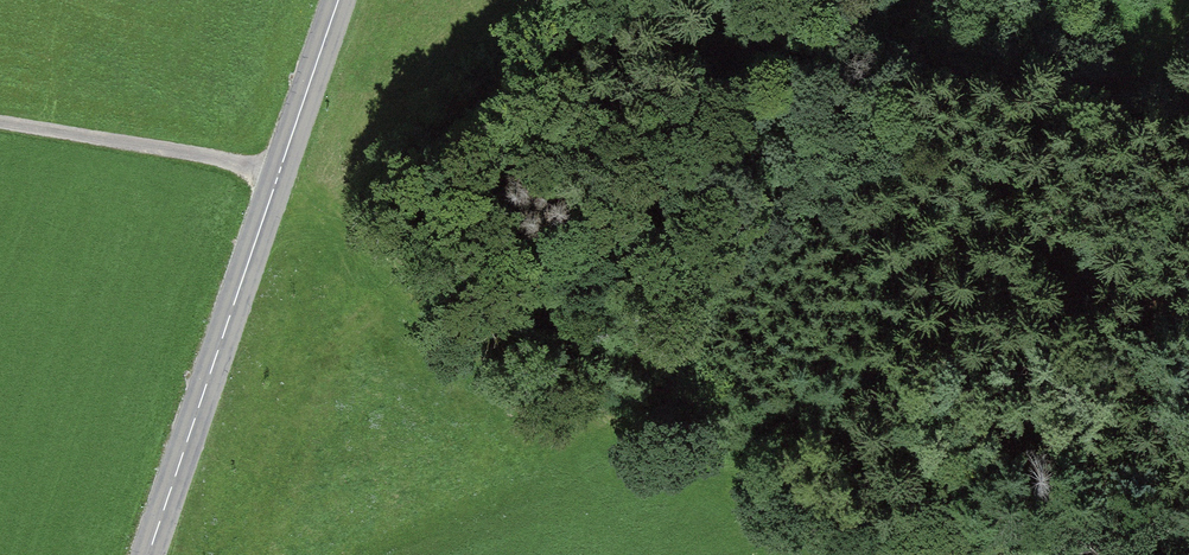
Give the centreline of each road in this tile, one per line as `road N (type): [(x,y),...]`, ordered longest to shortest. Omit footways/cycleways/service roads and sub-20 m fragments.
road 1 (tertiary): [(338,0),(148,554)]
road 2 (track): [(1188,301),(1156,273),(957,339),(853,384),(707,491)]
road 3 (track): [(707,491),(510,364),(277,176)]
road 4 (track): [(0,122),(202,155),(277,176)]

